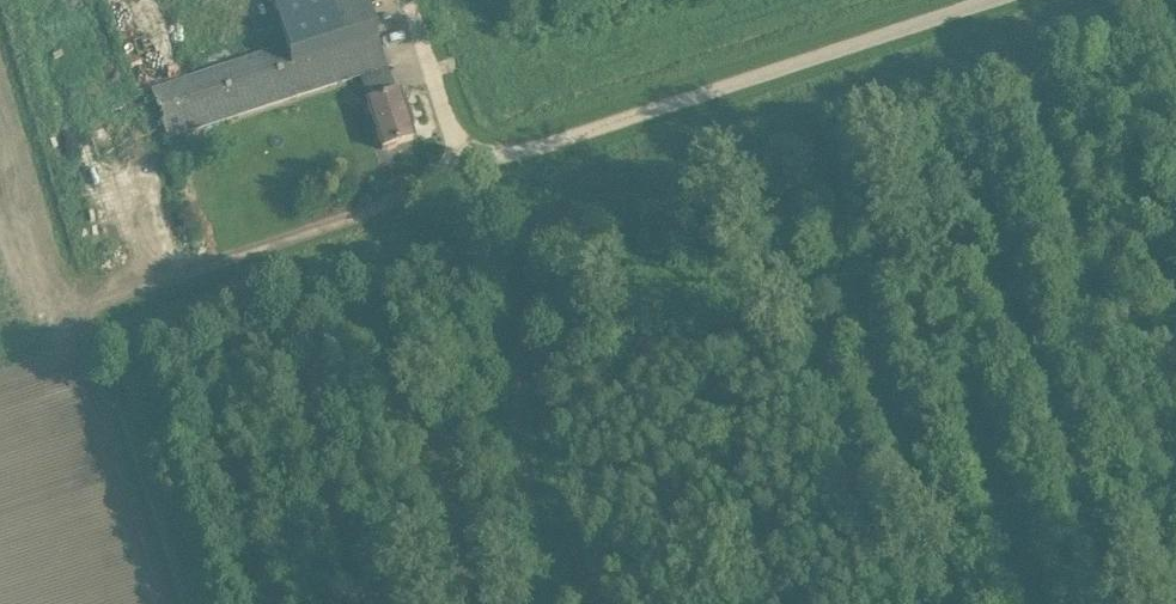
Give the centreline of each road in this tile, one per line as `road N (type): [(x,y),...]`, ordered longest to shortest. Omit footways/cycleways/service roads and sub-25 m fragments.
road 1 (unclassified): [(497,157),(984,0)]
road 2 (track): [(519,263),(528,210),(948,80)]
road 3 (track): [(123,374),(128,354),(156,328),(528,210)]
road 4 (track): [(519,263),(520,427),(546,603)]
road 5 (track): [(497,95),(799,0)]
road 6 (track): [(948,80),(1171,0)]

